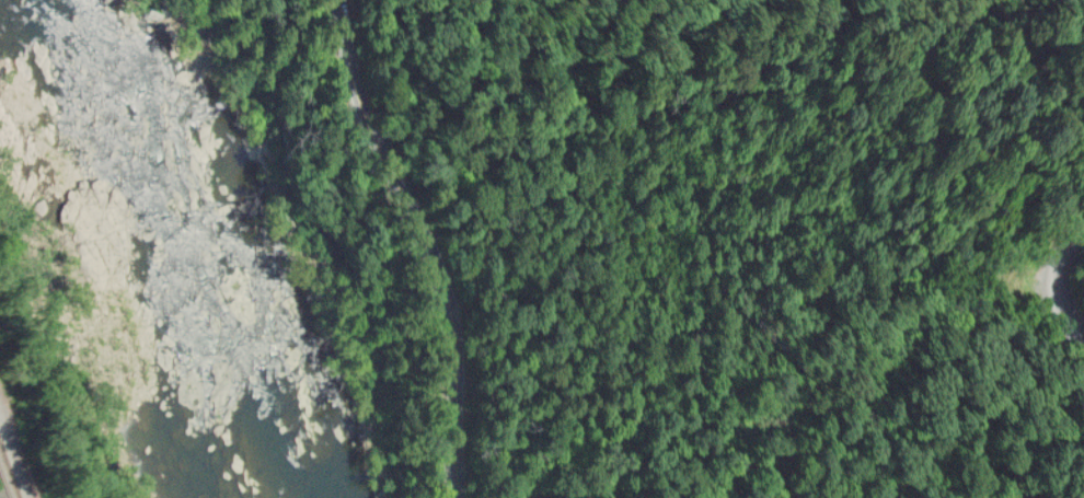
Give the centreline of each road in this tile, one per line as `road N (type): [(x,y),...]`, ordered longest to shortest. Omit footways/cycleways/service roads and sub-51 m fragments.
road 1 (secondary): [(459,497),(442,278),(359,104),(336,0)]
road 2 (primary): [(1083,340),(1065,314),(1059,283),(1083,222)]

